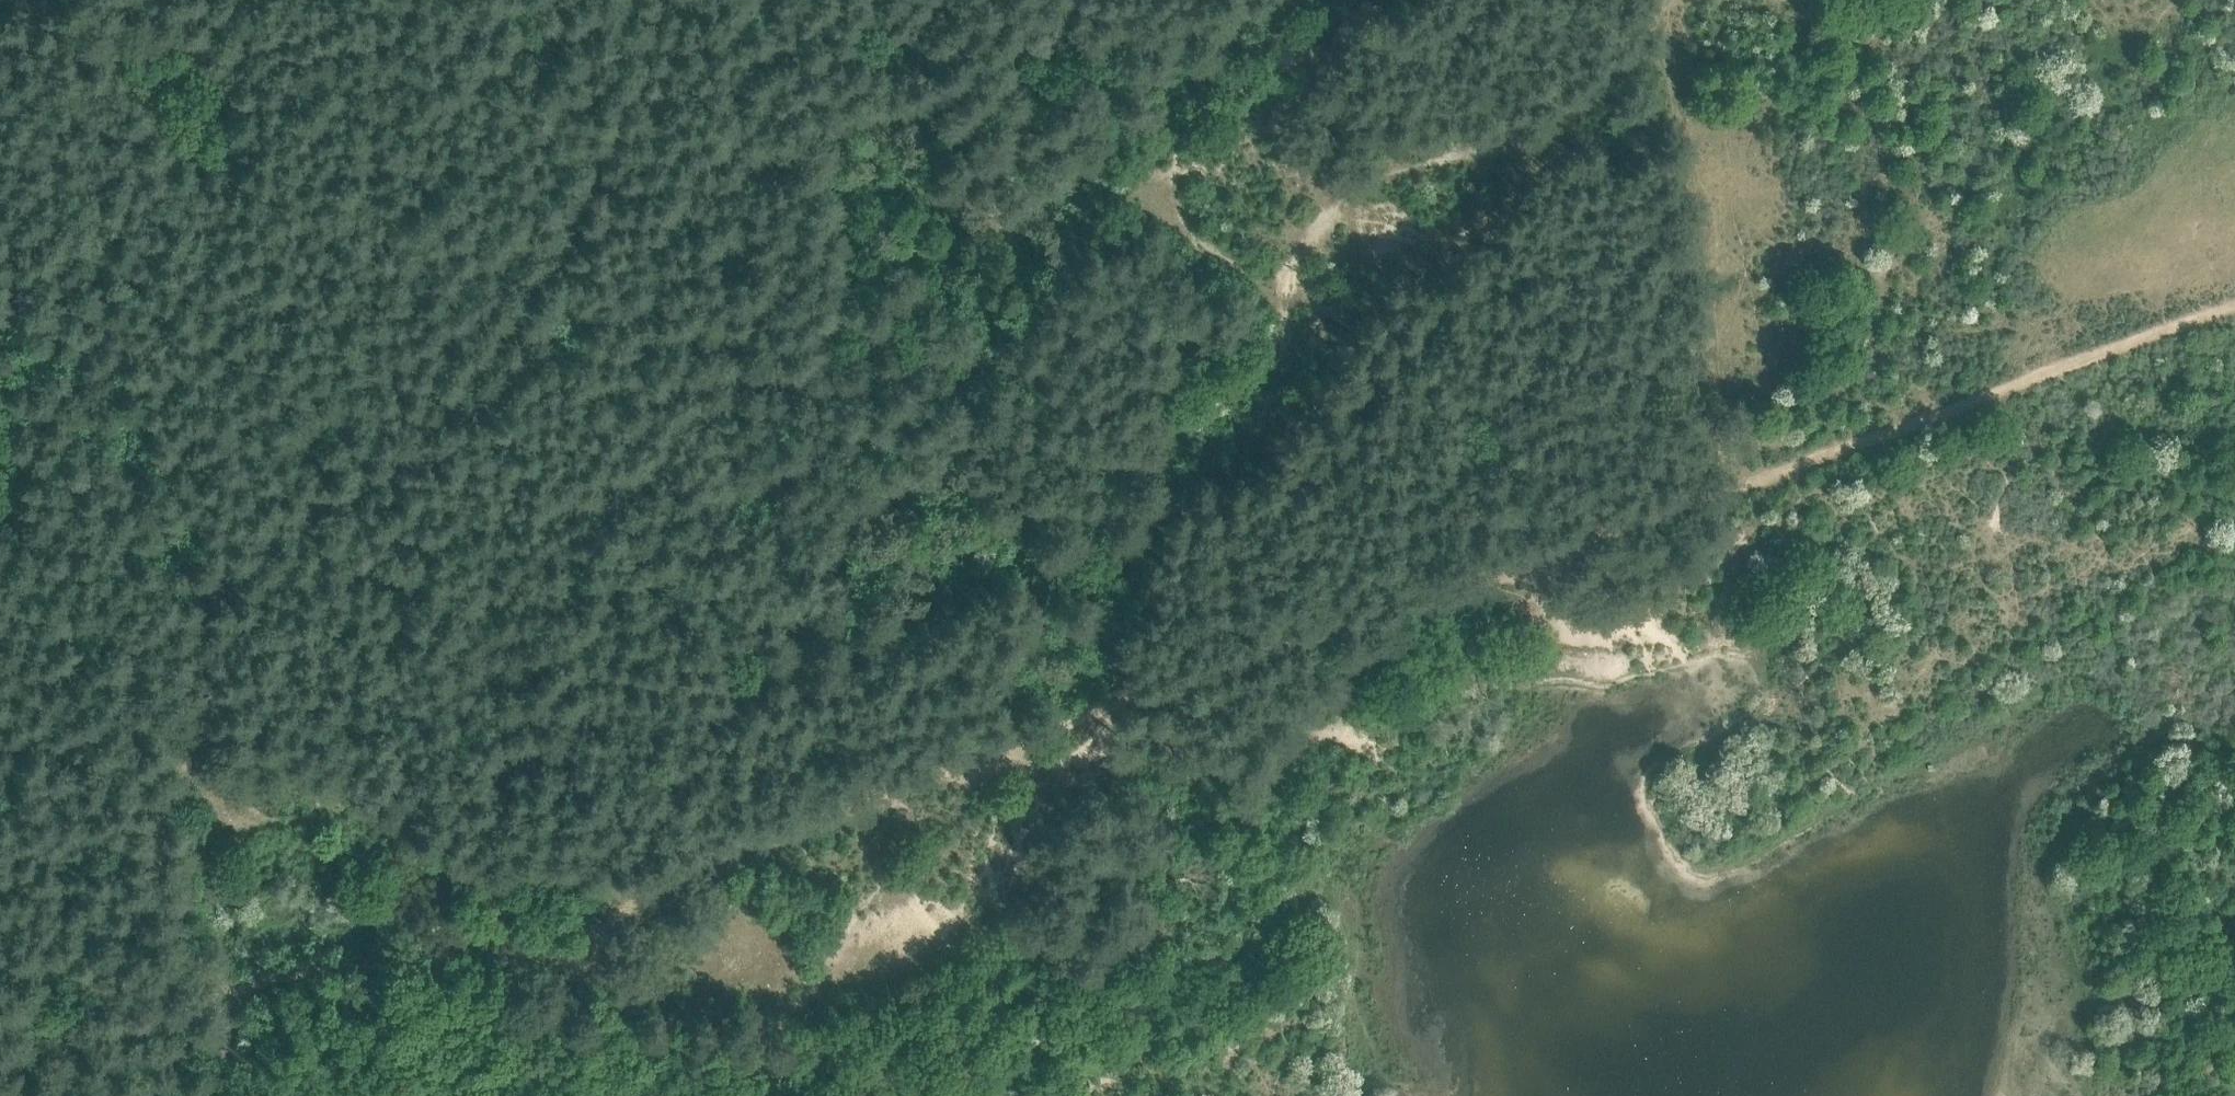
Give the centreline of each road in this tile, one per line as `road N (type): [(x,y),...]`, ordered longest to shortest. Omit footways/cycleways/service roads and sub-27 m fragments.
road 1 (track): [(0,1062),(237,984)]

